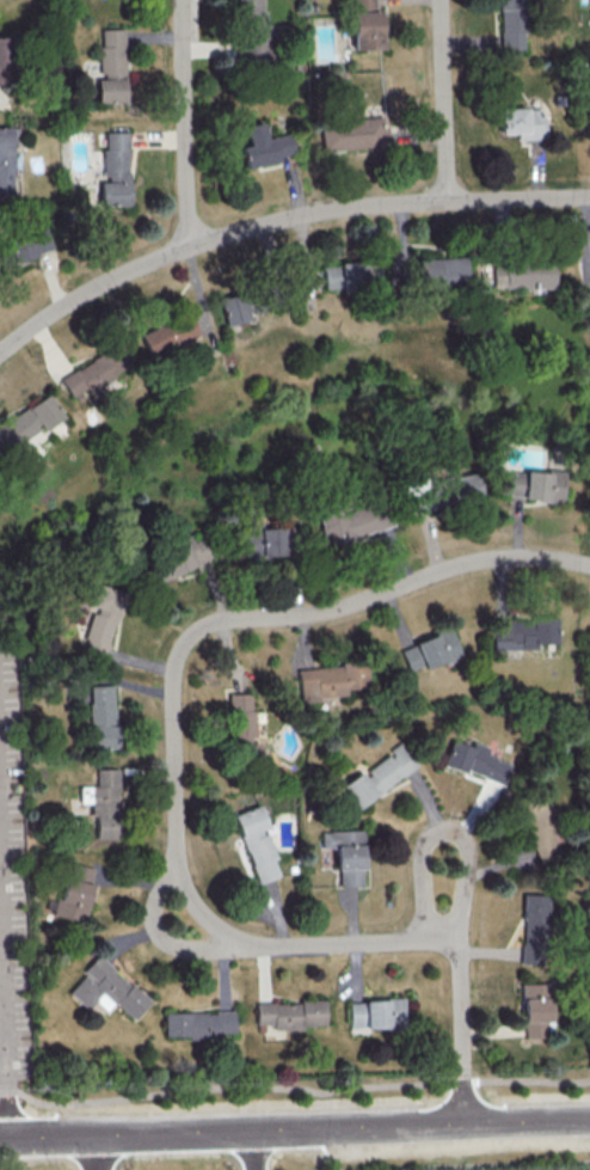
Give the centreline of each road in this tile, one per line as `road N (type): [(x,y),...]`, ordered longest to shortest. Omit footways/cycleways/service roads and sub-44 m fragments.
road 1 (residential): [(589,564),(529,556),(454,565),(319,613),(217,621),(190,637),(177,657),(171,692),(179,857),(189,889),(234,938),(451,944),(466,1125)]
road 2 (residential): [(589,196),(410,203),(283,219),(191,245),(105,282),(0,351)]
road 3 (tertiary): [(319,1128),(7,1138)]
road 4 (tertiary): [(589,1119),(319,1128)]
road 5 (residential): [(434,939),(420,857),(436,828),(456,828),(468,841),(469,868),(451,944)]
road 6 (residential): [(181,0),(191,245)]
road 7 (residential): [(441,0),(447,202)]
road 8 (residential): [(179,857),(159,882),(155,929),(192,951),(246,939)]

